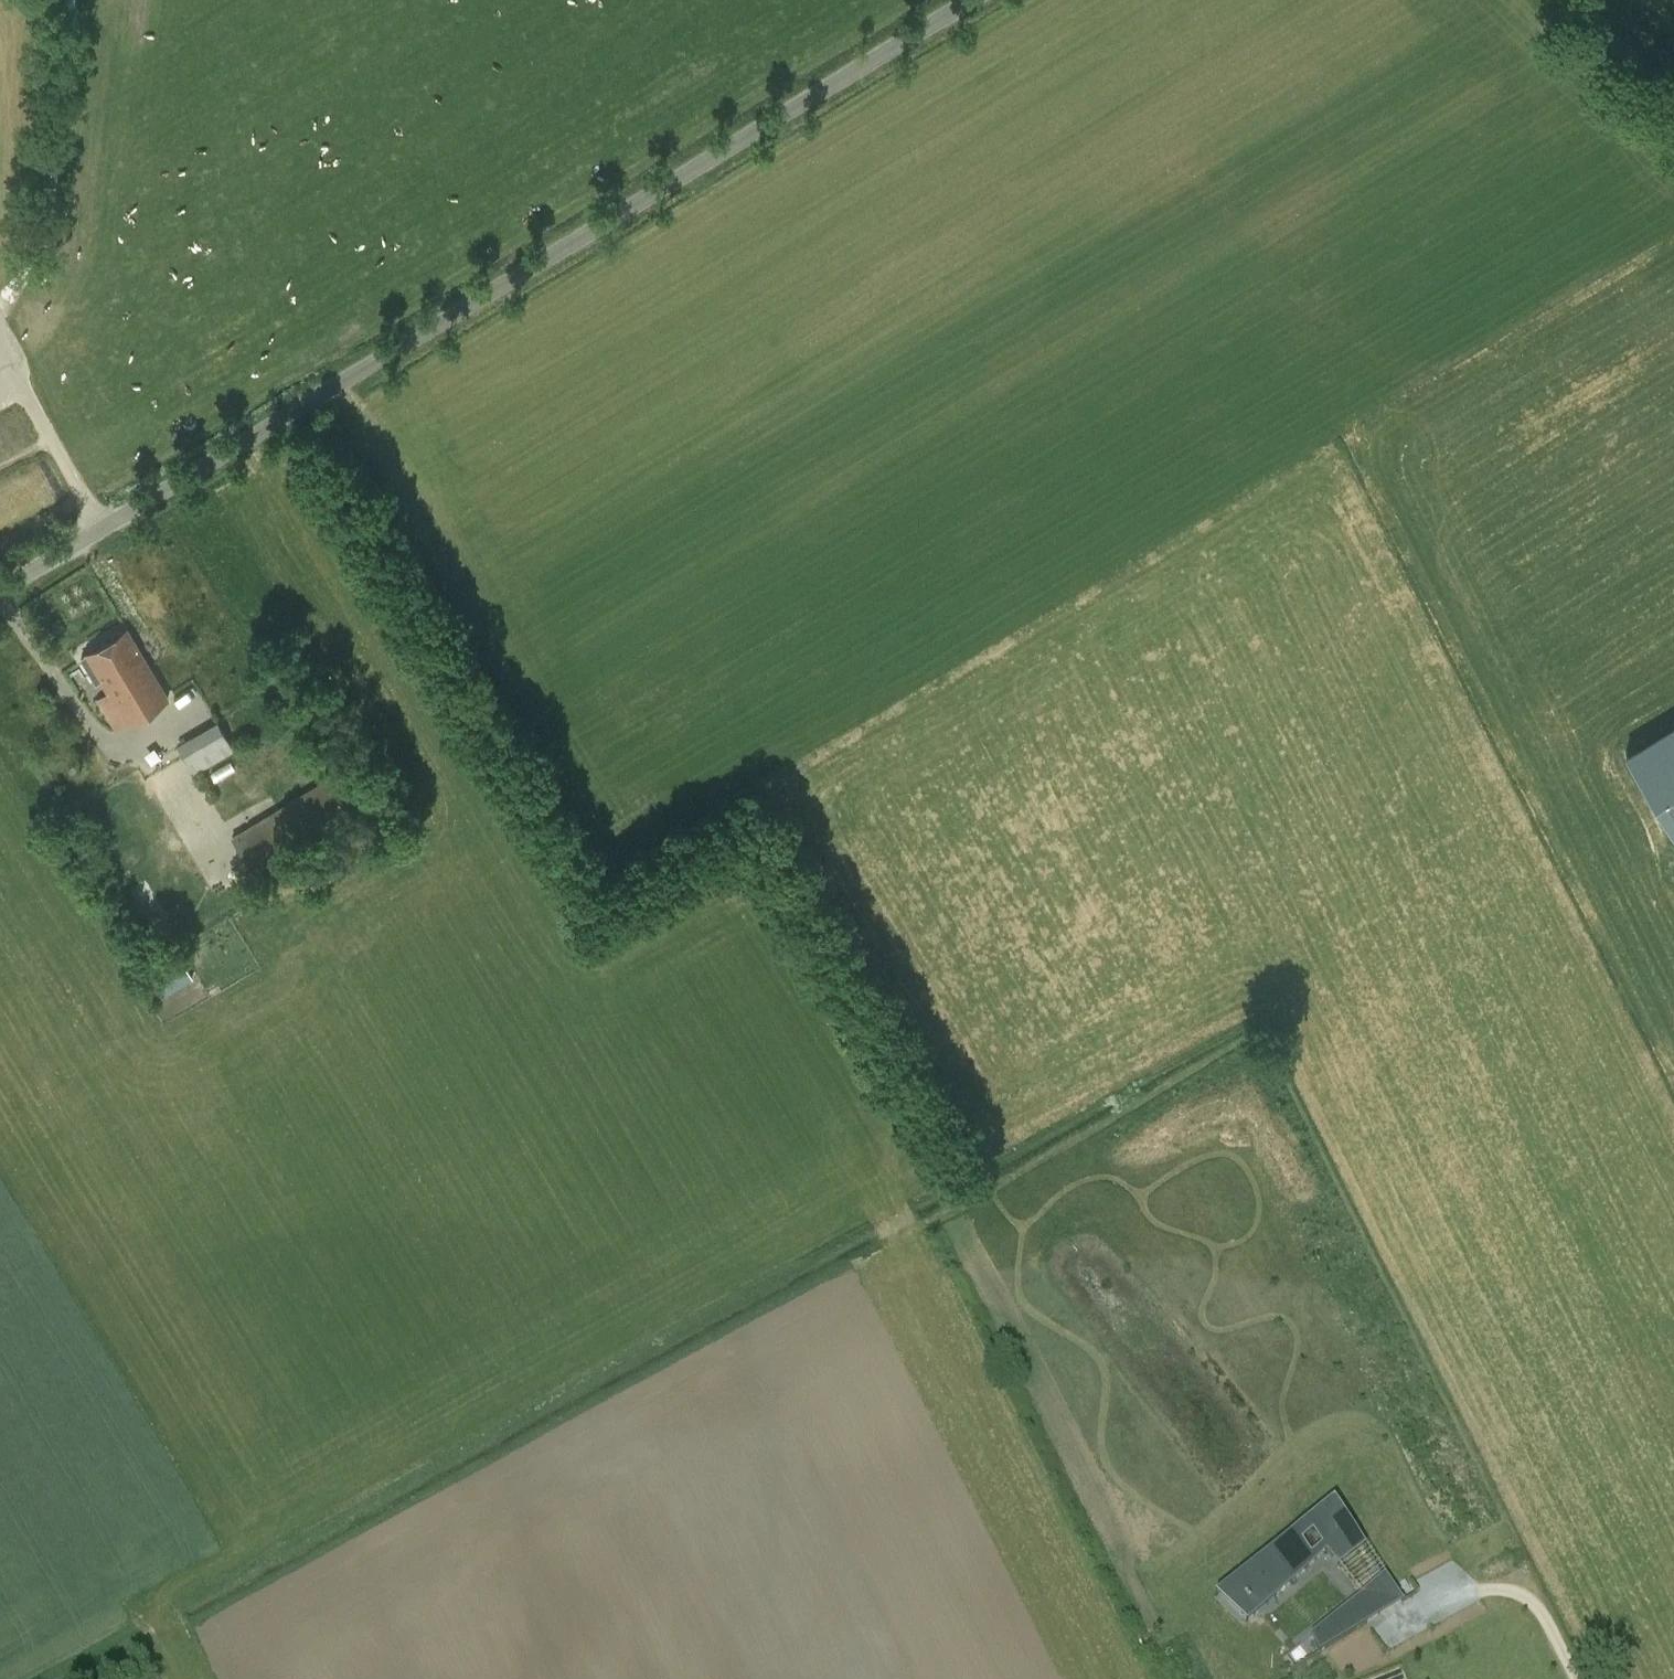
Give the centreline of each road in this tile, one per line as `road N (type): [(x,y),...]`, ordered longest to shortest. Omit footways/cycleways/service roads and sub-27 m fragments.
road 1 (unclassified): [(0,592),(974,0)]
road 2 (unclassified): [(1673,98),(1573,0)]

